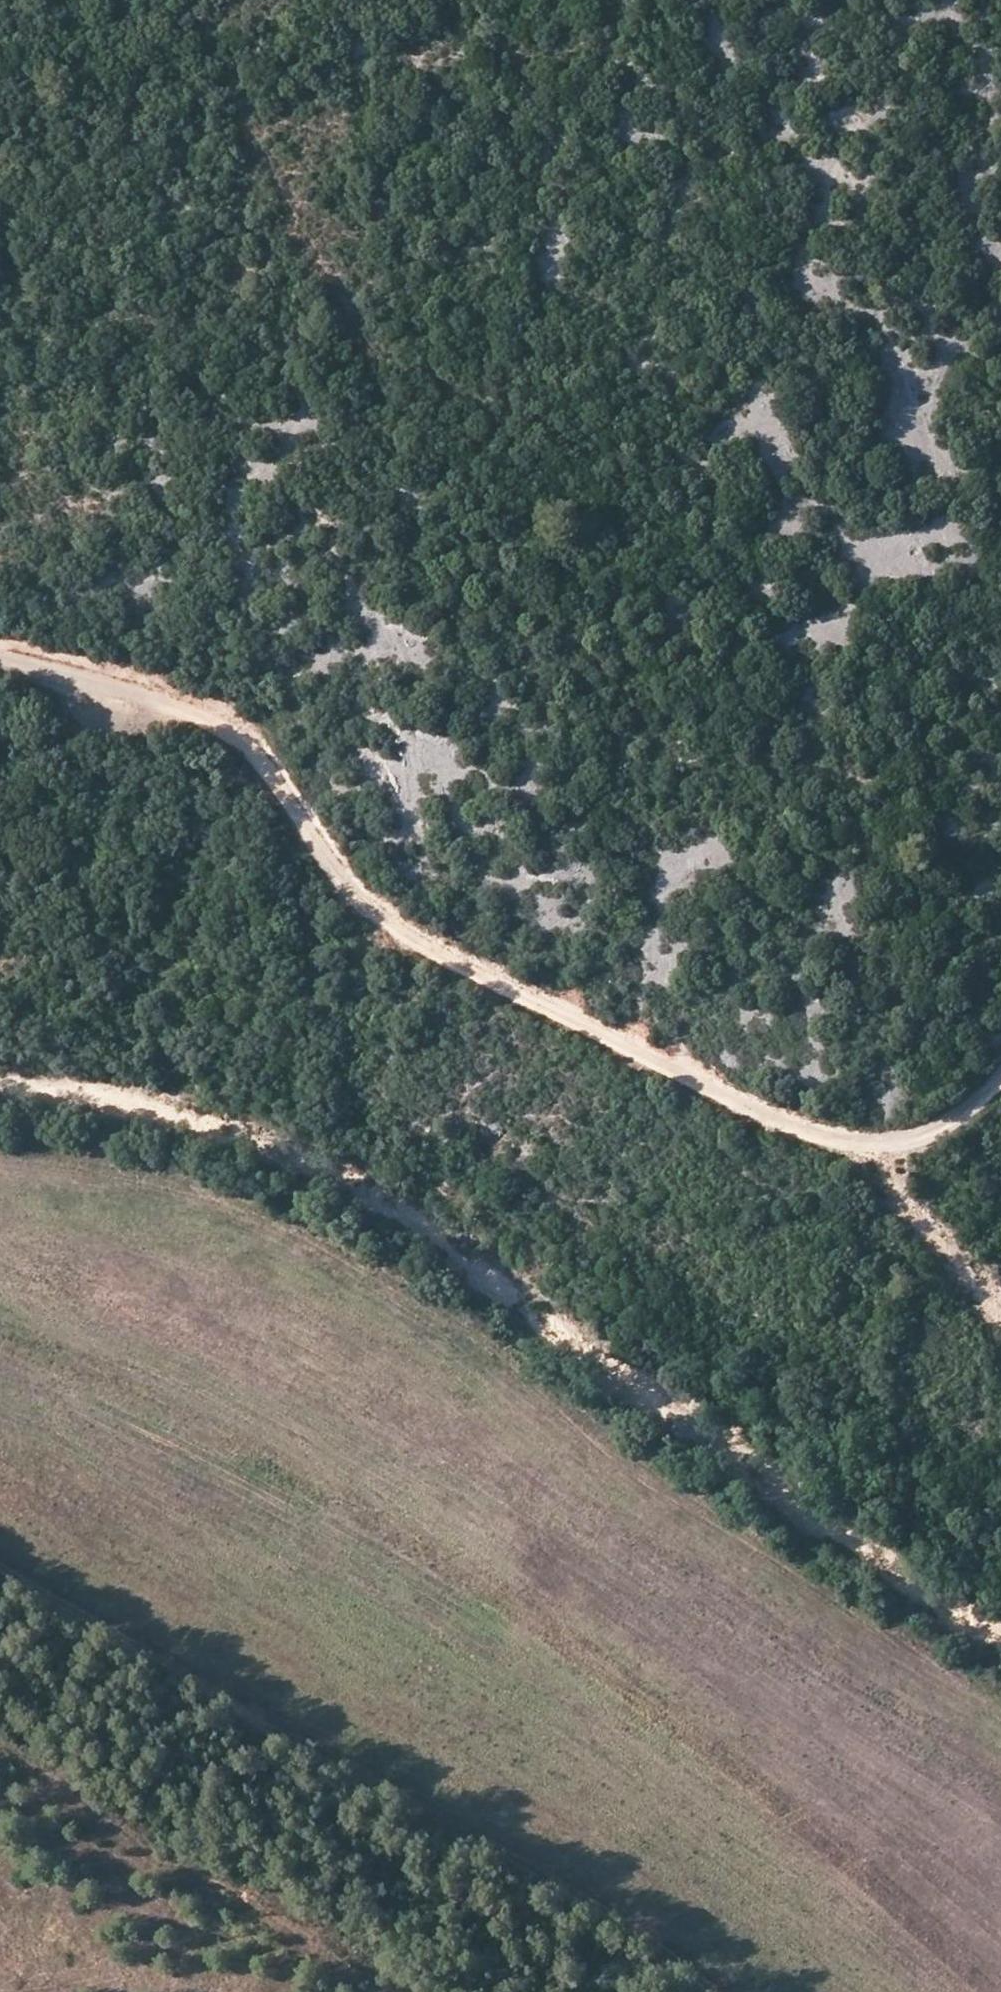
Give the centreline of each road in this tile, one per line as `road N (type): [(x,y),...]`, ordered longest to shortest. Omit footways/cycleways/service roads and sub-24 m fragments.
road 1 (track): [(1000,1082),(982,1103),(921,1138),(862,1148),(777,1121),(400,937),(341,885),(256,751),(210,716),(0,658)]
road 2 (track): [(707,1991),(662,1952),(470,1825),(0,1564)]

